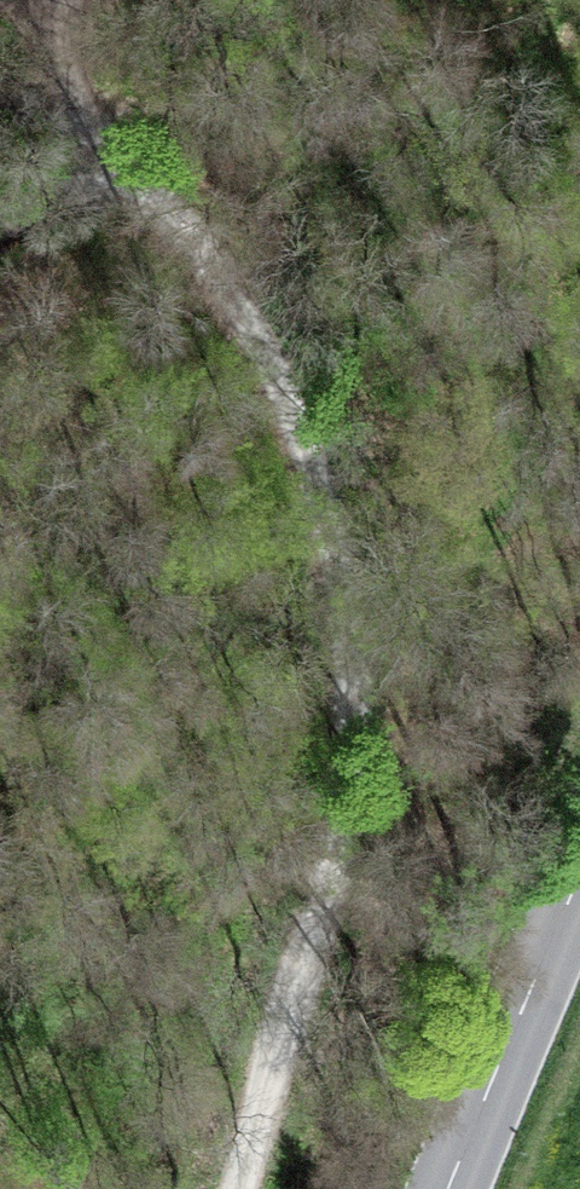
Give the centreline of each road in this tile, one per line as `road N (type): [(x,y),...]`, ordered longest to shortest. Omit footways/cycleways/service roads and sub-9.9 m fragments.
road 1 (track): [(0,215),(75,181),(142,196),(219,276),(348,604),(342,794),(310,999),(254,1188)]
road 2 (track): [(55,0),(52,27),(75,125),(75,181),(211,113),(467,37),(558,0)]
road 3 (secondary): [(579,909),(463,1188)]

